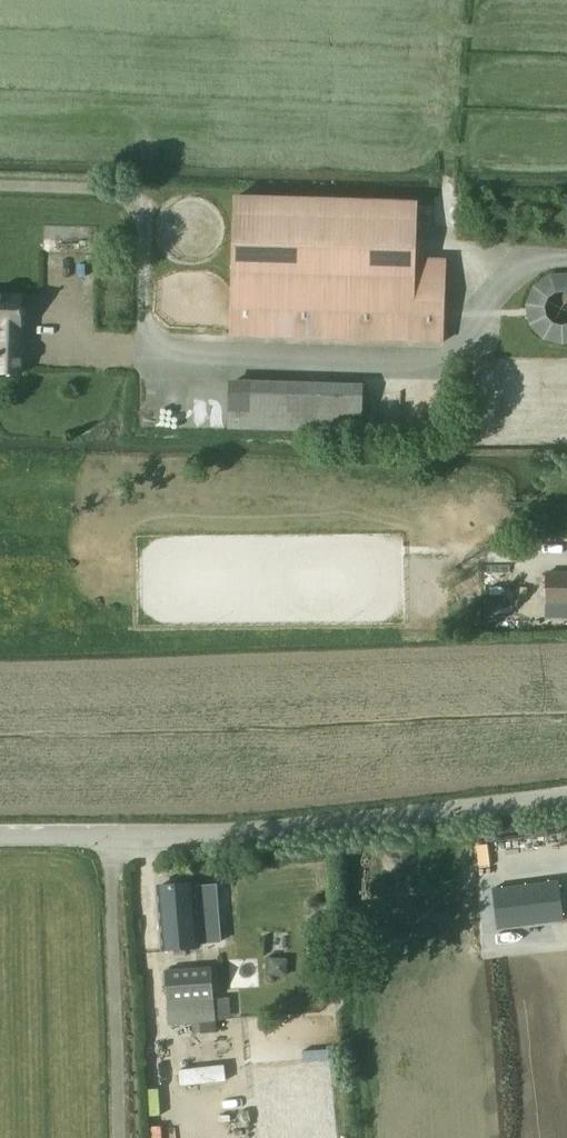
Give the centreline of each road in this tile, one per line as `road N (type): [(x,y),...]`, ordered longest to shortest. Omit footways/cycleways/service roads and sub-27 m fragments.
road 1 (unclassified): [(0,838),(331,828),(566,800)]

